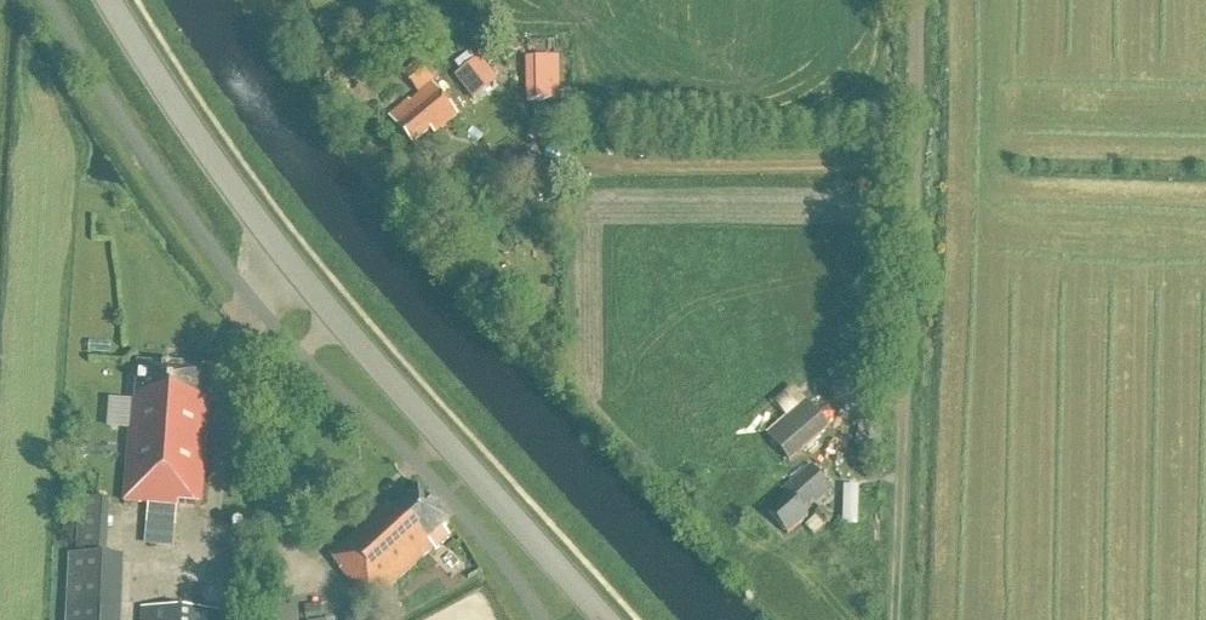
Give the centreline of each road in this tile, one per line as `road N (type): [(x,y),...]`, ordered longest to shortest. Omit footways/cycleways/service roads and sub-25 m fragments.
road 1 (tertiary): [(604,619),(290,264),(109,0)]
road 2 (track): [(898,619),(911,0)]
road 3 (track): [(559,165),(909,174)]

